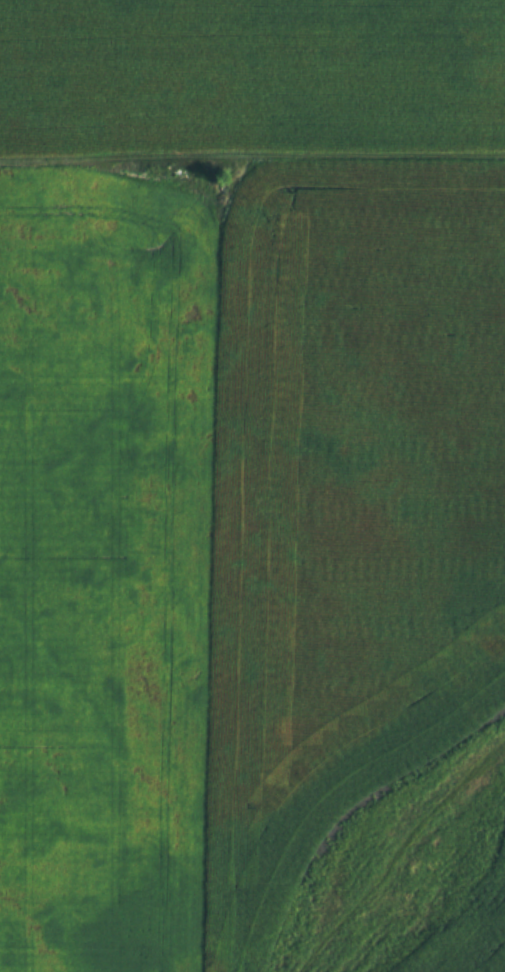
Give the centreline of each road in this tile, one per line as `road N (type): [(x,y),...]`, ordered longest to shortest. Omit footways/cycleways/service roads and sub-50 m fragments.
road 1 (residential): [(504,151),(0,149)]

